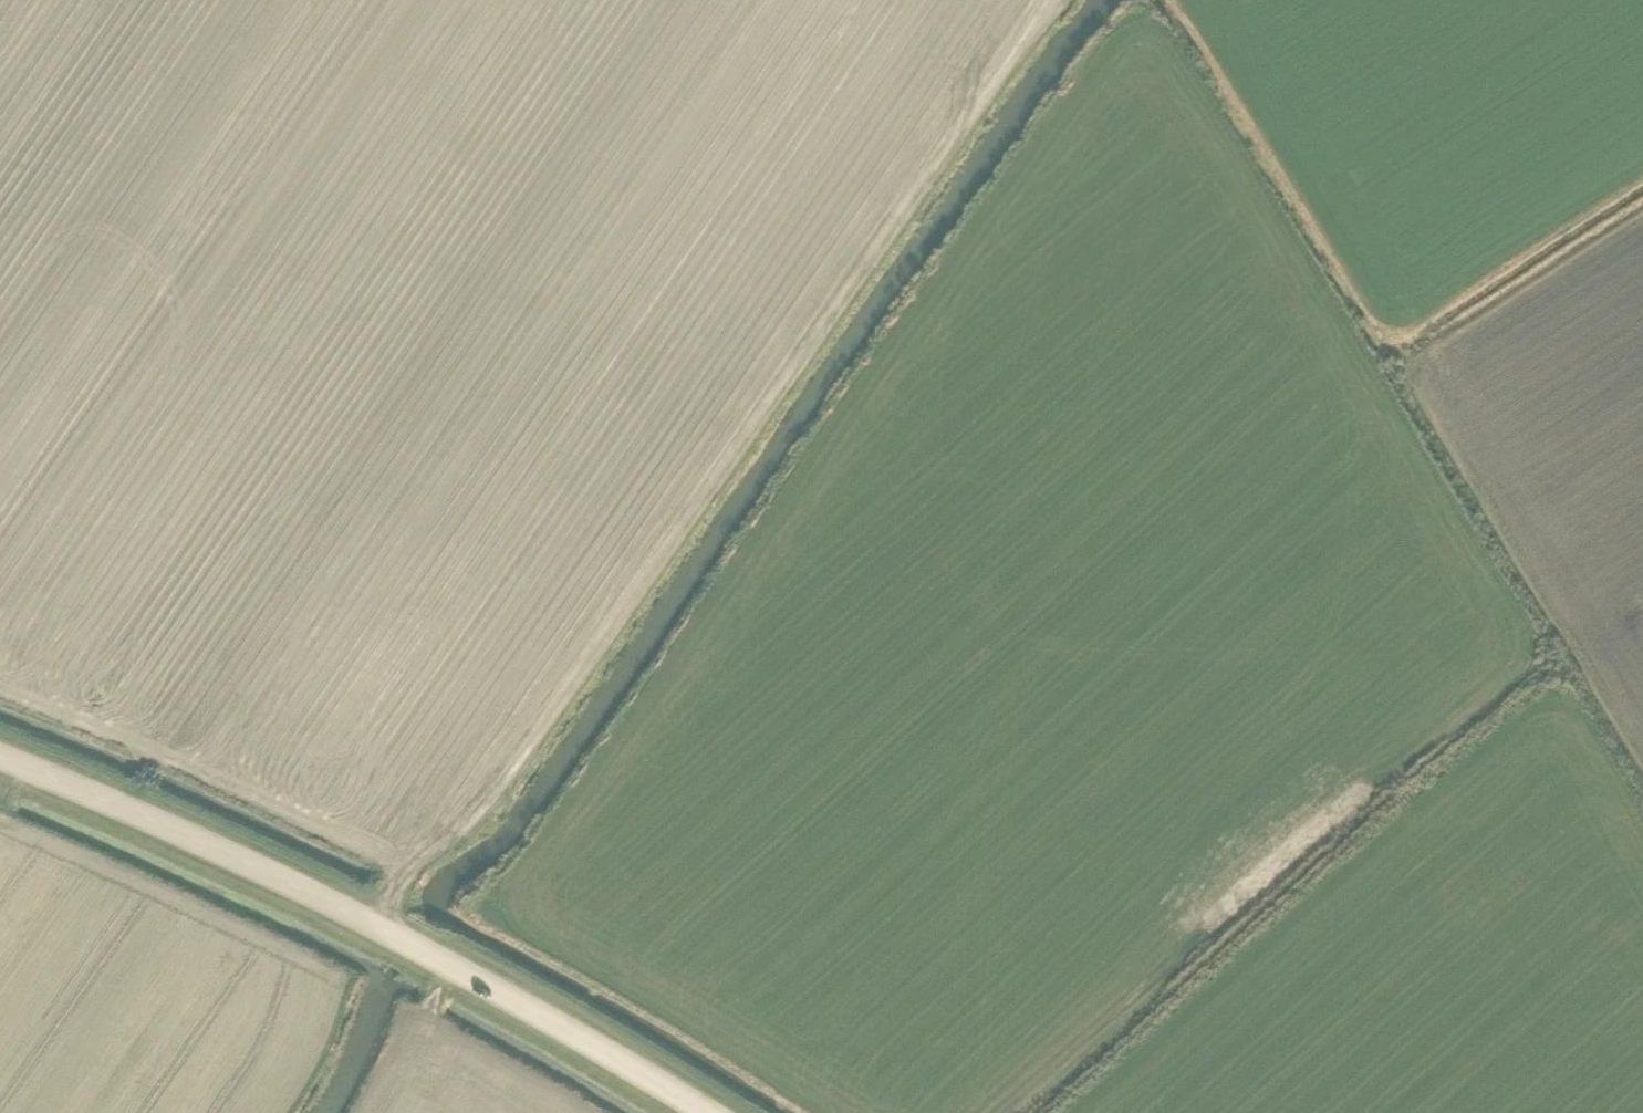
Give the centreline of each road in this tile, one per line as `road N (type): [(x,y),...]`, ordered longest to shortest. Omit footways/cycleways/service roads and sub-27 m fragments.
road 1 (tertiary): [(708,1112),(338,908),(0,756)]

